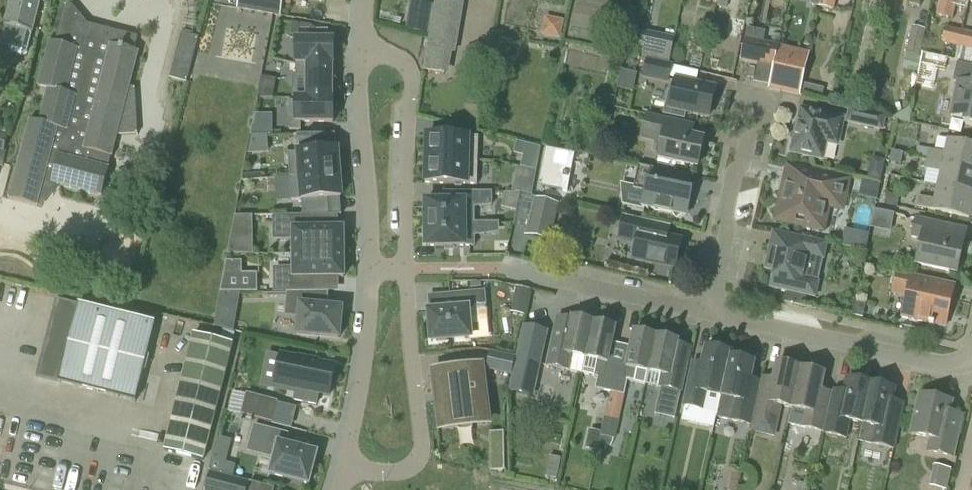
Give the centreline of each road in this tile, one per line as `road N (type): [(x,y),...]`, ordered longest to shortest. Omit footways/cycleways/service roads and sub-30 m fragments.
road 1 (residential): [(971,359),(948,369),(705,313)]
road 2 (residential): [(411,274),(413,76),(394,58),(365,52)]
road 3 (residential): [(350,466),(392,470),(411,460),(418,442),(411,274)]
road 4 (residential): [(365,52),(369,274)]
road 5 (residential): [(705,313),(755,101)]
road 6 (residential): [(705,313),(510,270)]
road 7 (residential): [(369,274),(350,466)]

